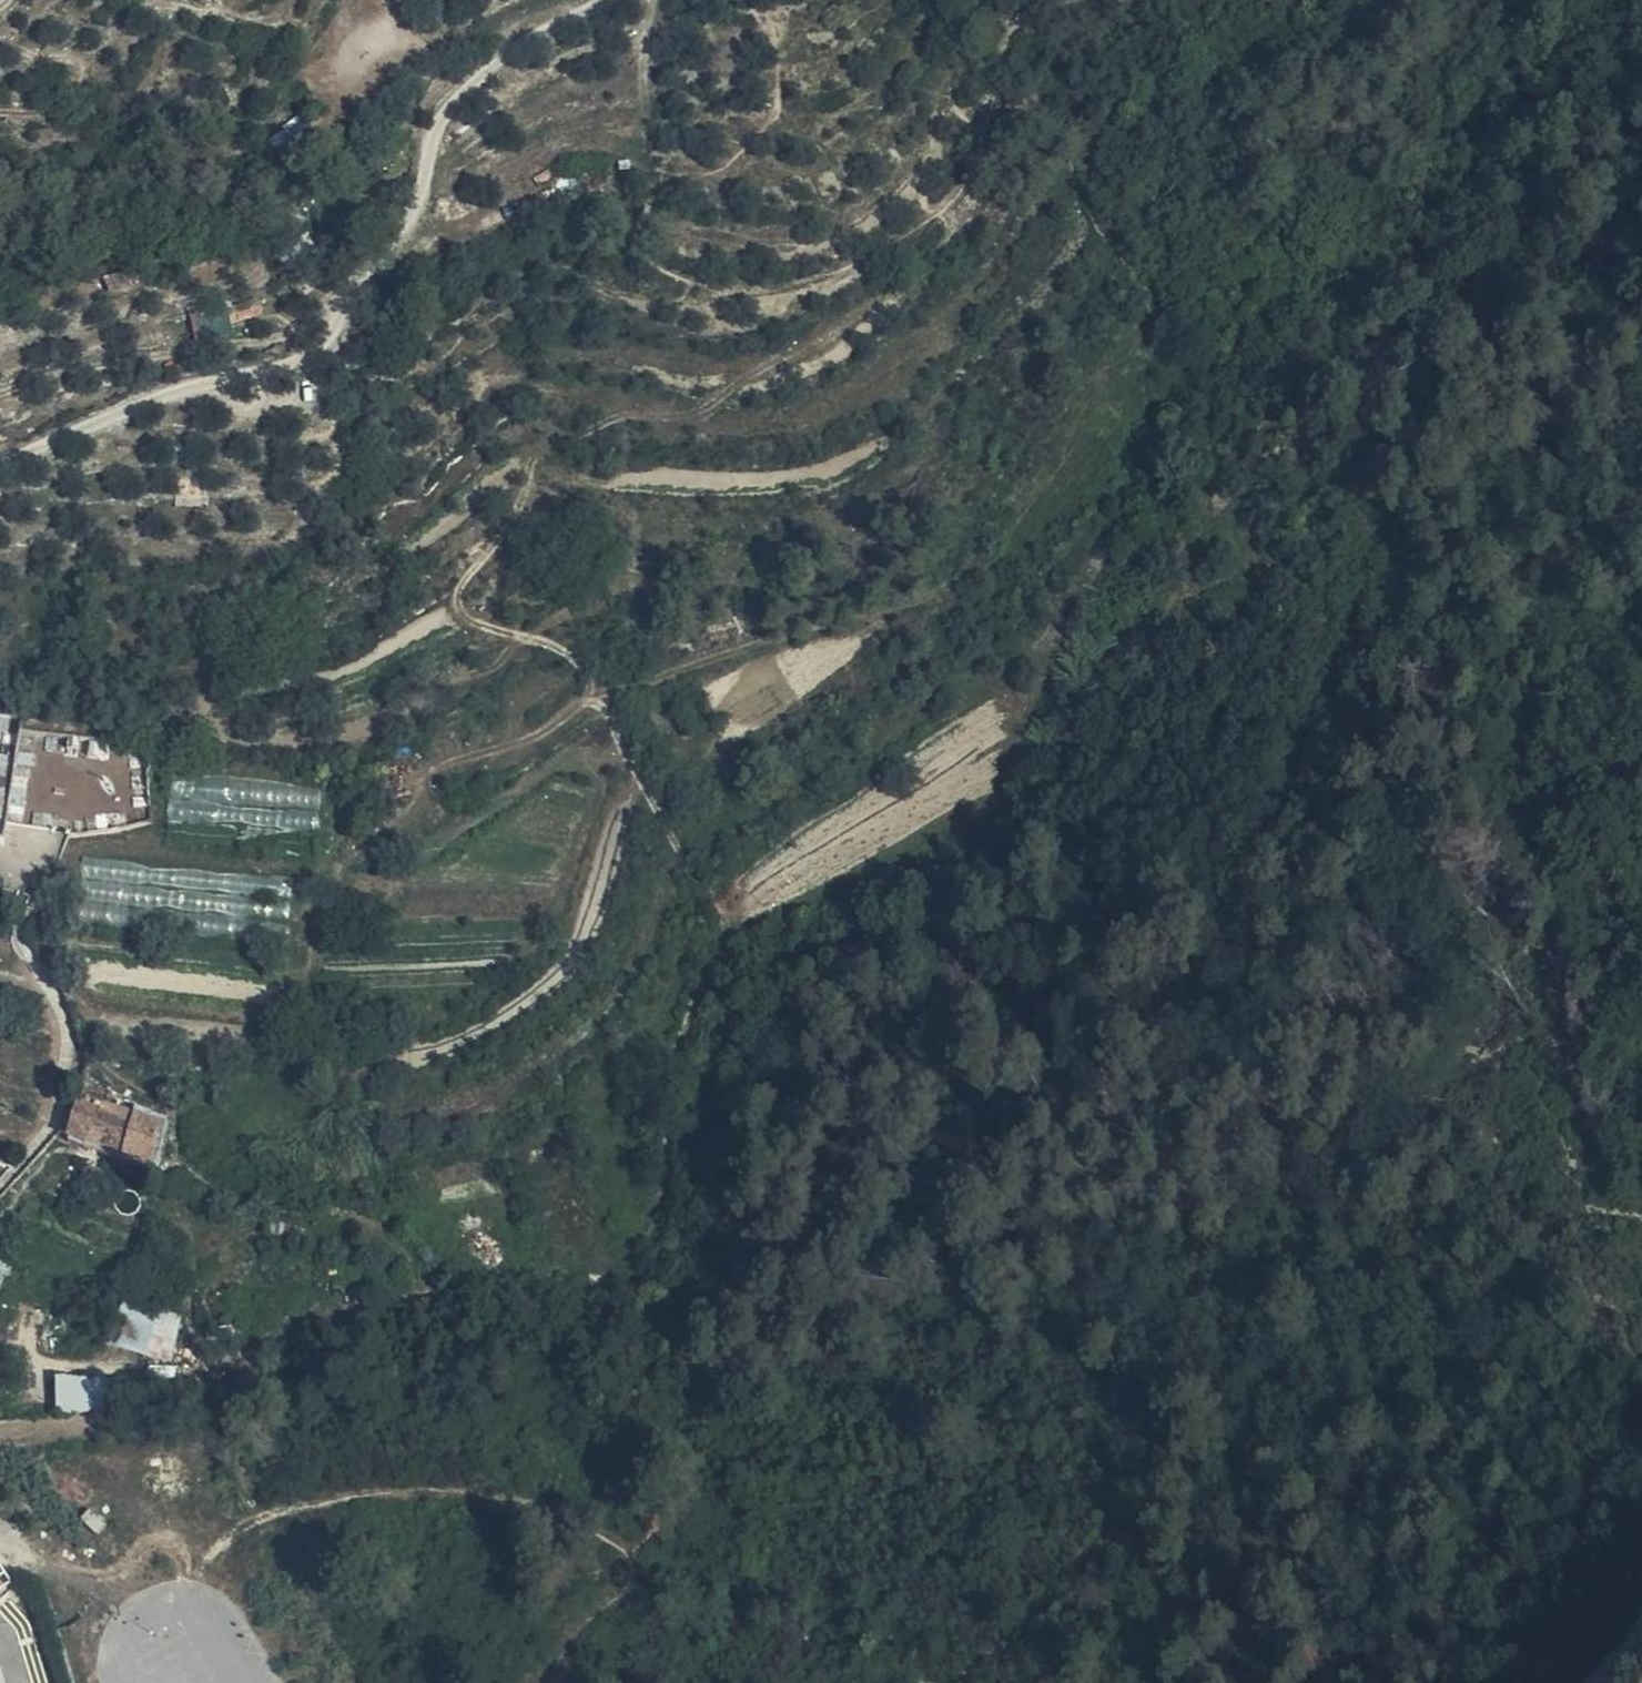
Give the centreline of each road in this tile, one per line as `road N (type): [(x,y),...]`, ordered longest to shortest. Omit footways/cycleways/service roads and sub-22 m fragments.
road 1 (track): [(0,462),(120,403),(313,341),(397,246),(447,101),(584,0)]

